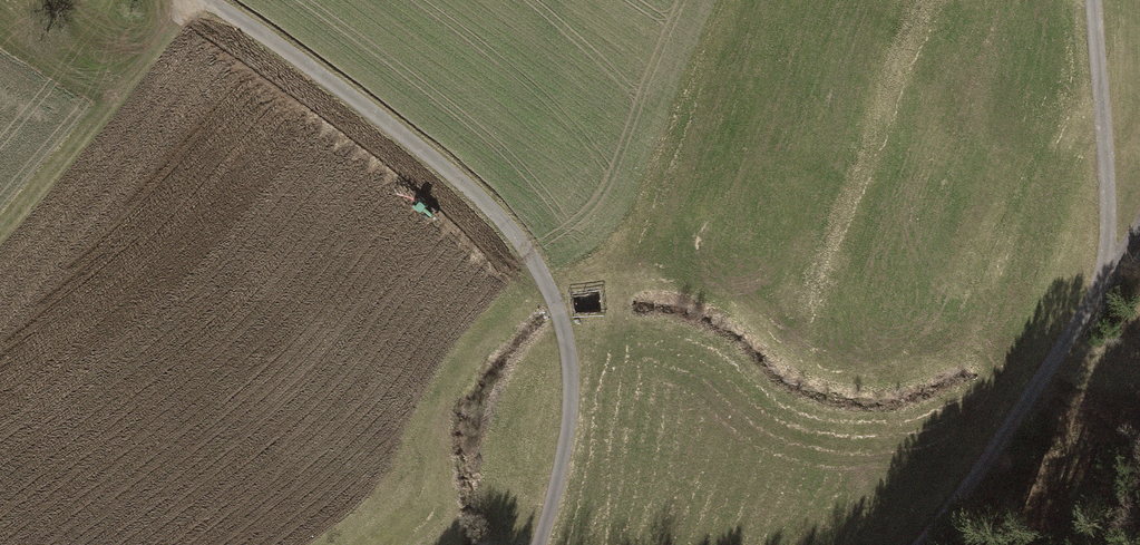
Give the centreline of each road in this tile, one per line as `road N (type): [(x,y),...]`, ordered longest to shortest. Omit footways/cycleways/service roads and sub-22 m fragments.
road 1 (residential): [(207,0),(336,85),(522,237),(555,299),(568,362),(570,421),(544,544)]
road 2 (unclassified): [(915,544),(1113,275)]
road 3 (unclassified): [(1096,0),(1113,275)]

